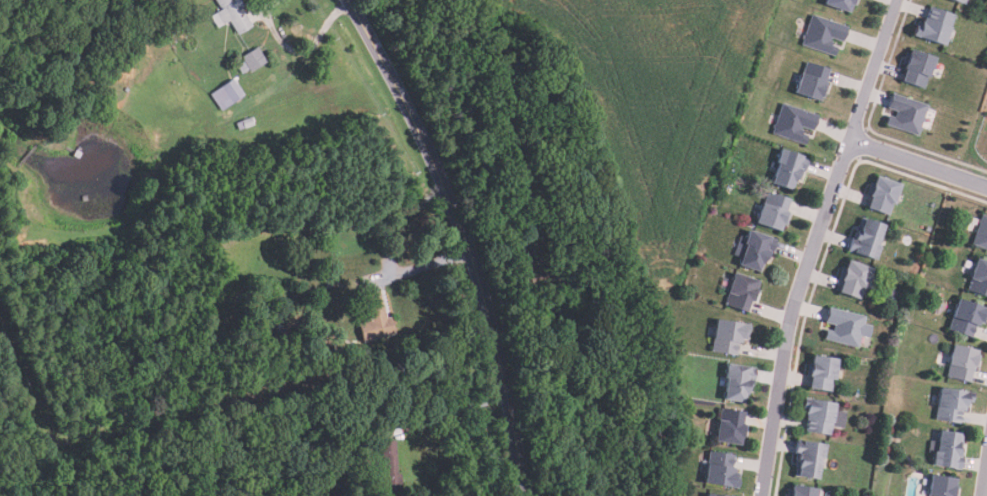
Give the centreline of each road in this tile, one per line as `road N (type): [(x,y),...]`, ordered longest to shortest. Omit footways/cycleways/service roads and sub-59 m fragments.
road 1 (residential): [(529,495),(479,269),(348,0)]
road 2 (residential): [(896,0),(784,331),(759,495)]
road 3 (residential): [(986,188),(848,141)]

